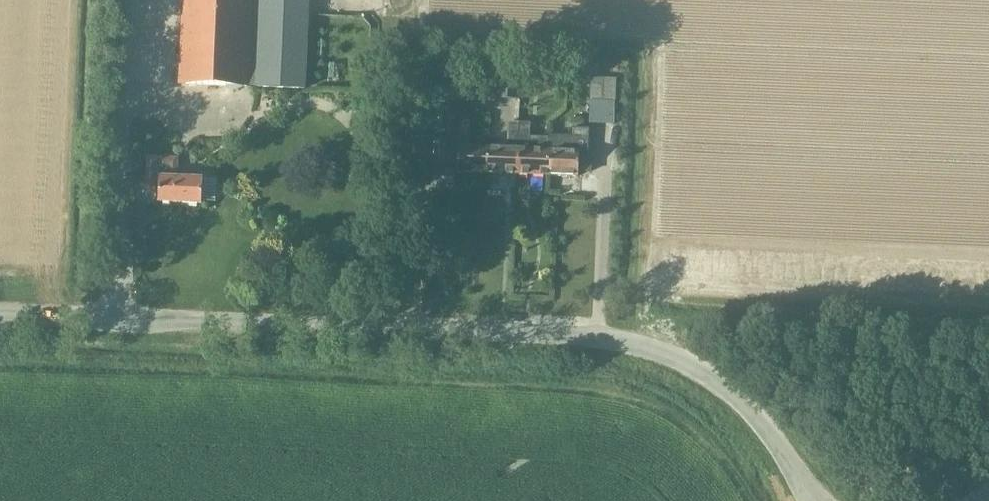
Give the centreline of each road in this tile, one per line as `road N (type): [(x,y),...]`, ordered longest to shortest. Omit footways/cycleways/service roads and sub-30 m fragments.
road 1 (unclassified): [(810,498),(743,404),(703,373),(635,344),(0,315)]

